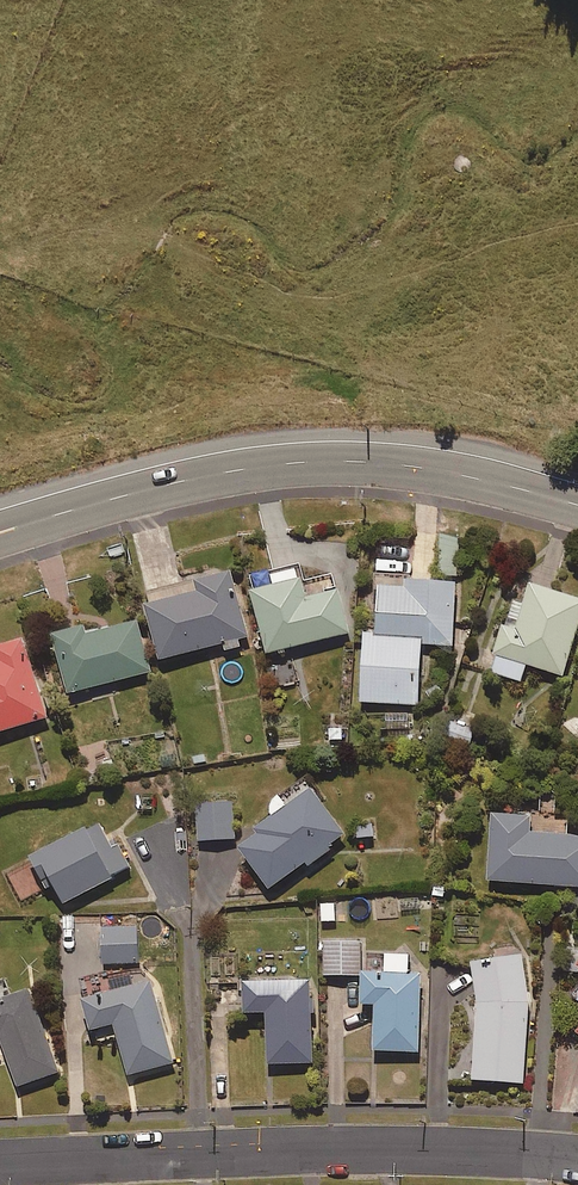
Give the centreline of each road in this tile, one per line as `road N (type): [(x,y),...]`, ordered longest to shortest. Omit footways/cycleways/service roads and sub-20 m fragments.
road 1 (secondary): [(577,505),(447,473),(278,464),(199,477),(0,532)]
road 2 (residential): [(0,1165),(294,1152),(577,1160)]

